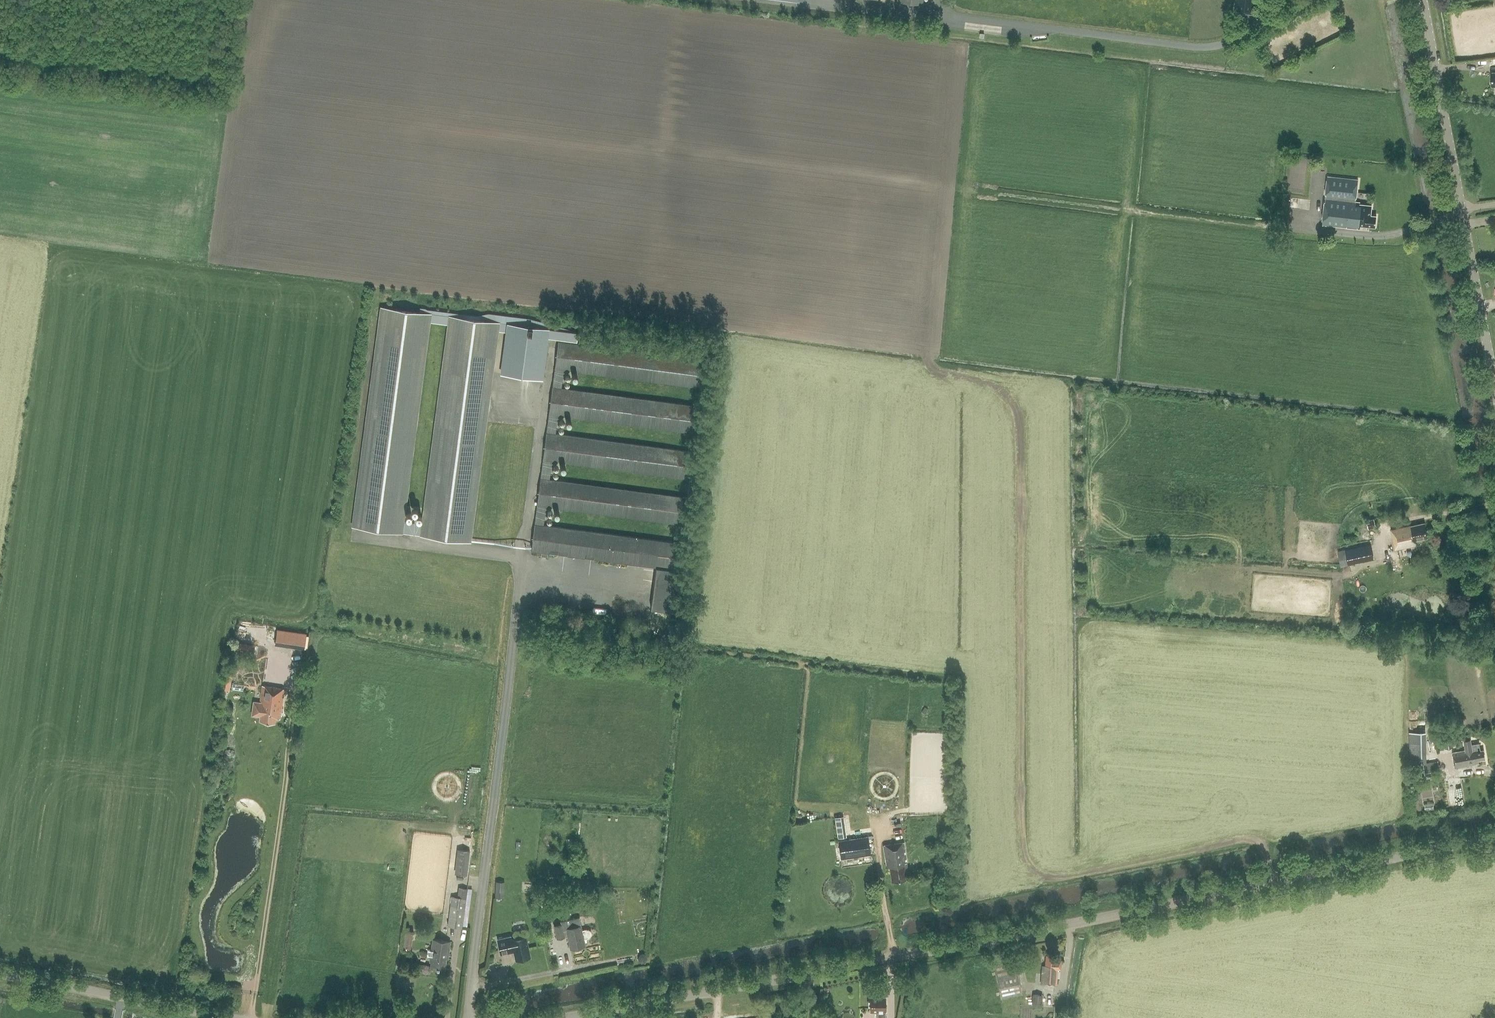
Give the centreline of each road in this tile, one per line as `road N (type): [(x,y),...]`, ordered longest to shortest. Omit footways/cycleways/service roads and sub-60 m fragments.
road 1 (unclassified): [(563,1017),(1494,839)]
road 2 (unclassified): [(1494,395),(1422,0)]
road 3 (track): [(251,1017),(299,679)]
road 4 (unclassified): [(0,975),(221,1017)]
road 5 (unclassified): [(471,989),(634,957)]
road 6 (track): [(1462,219),(1368,236),(1306,229)]

